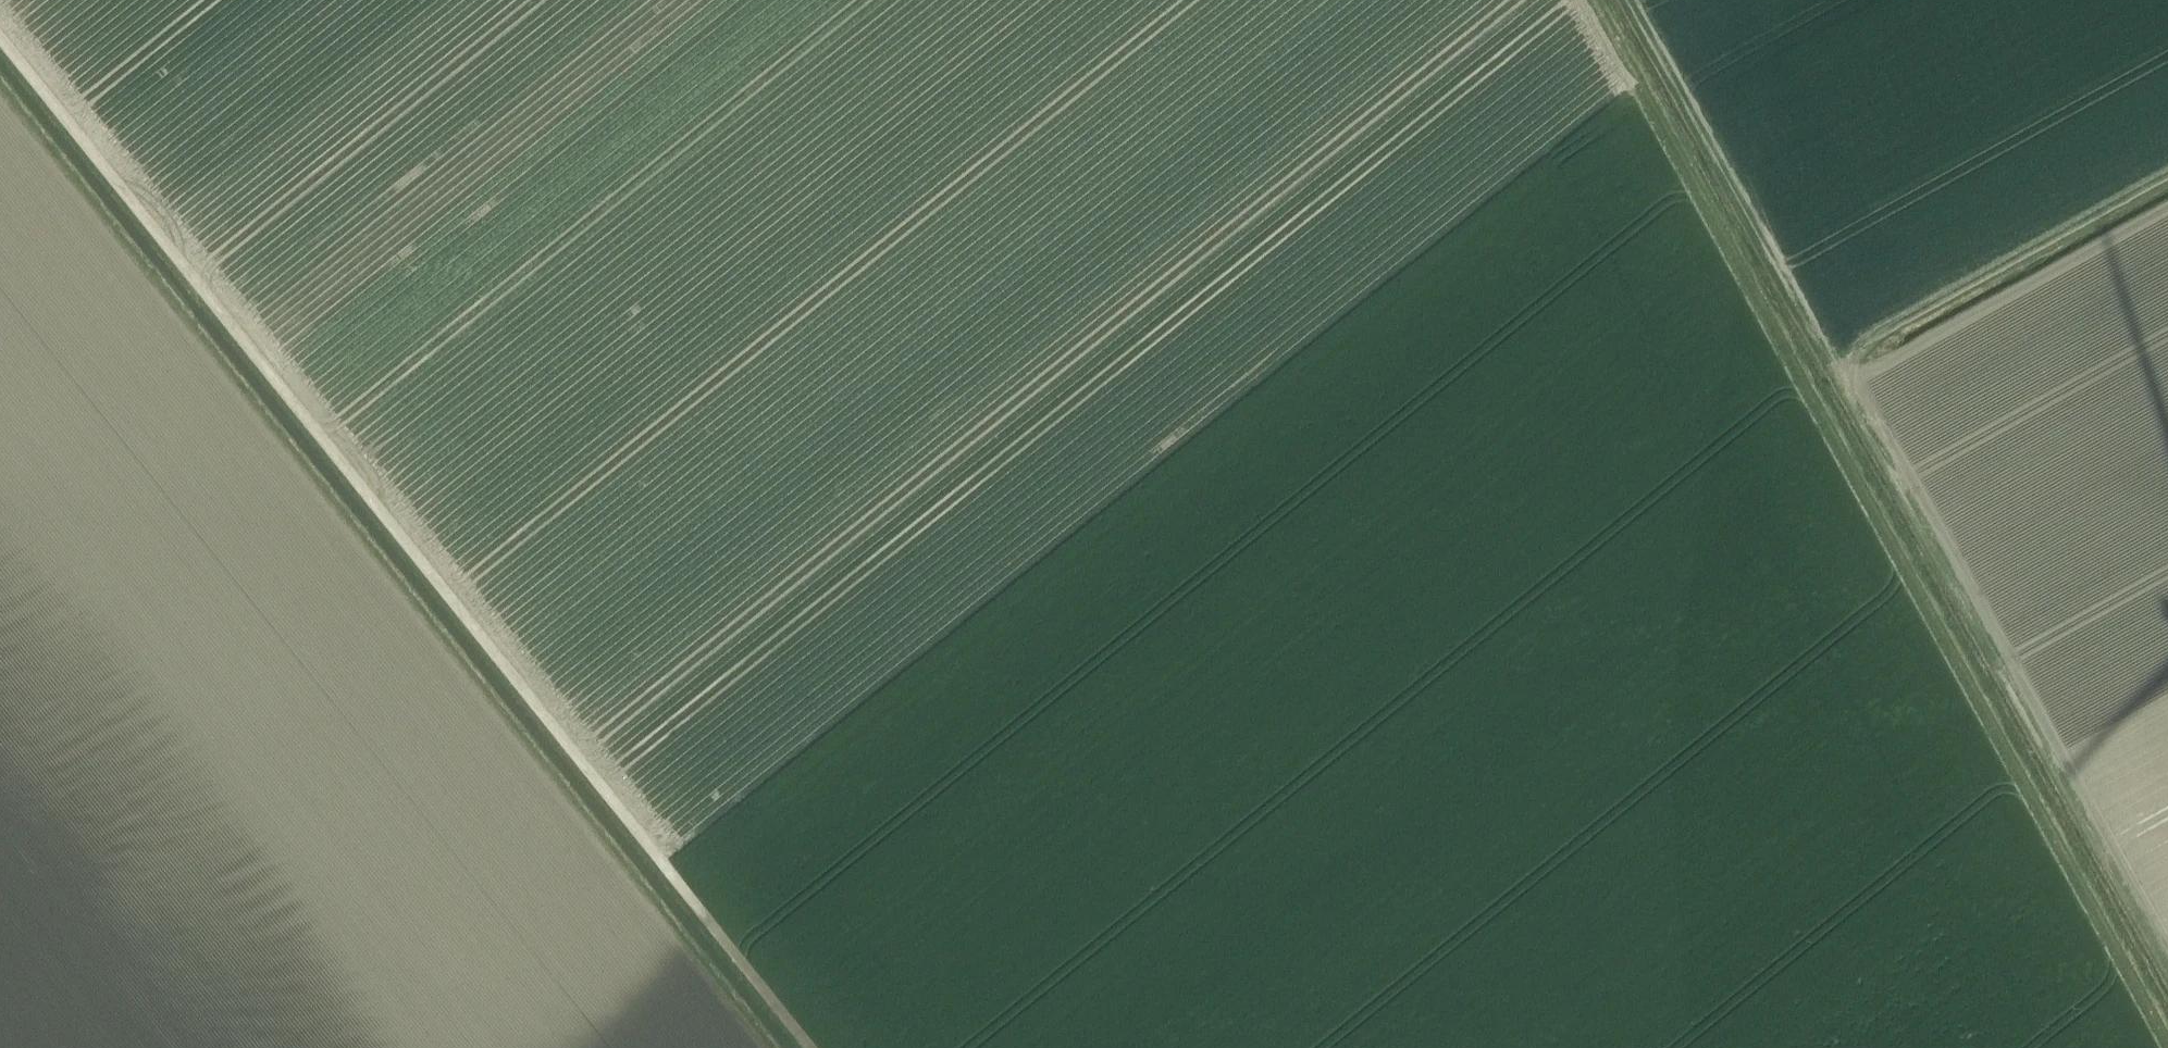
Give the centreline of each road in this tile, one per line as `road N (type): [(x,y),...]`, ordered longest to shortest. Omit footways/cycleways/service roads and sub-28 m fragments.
road 1 (track): [(0,34),(812,1047)]

